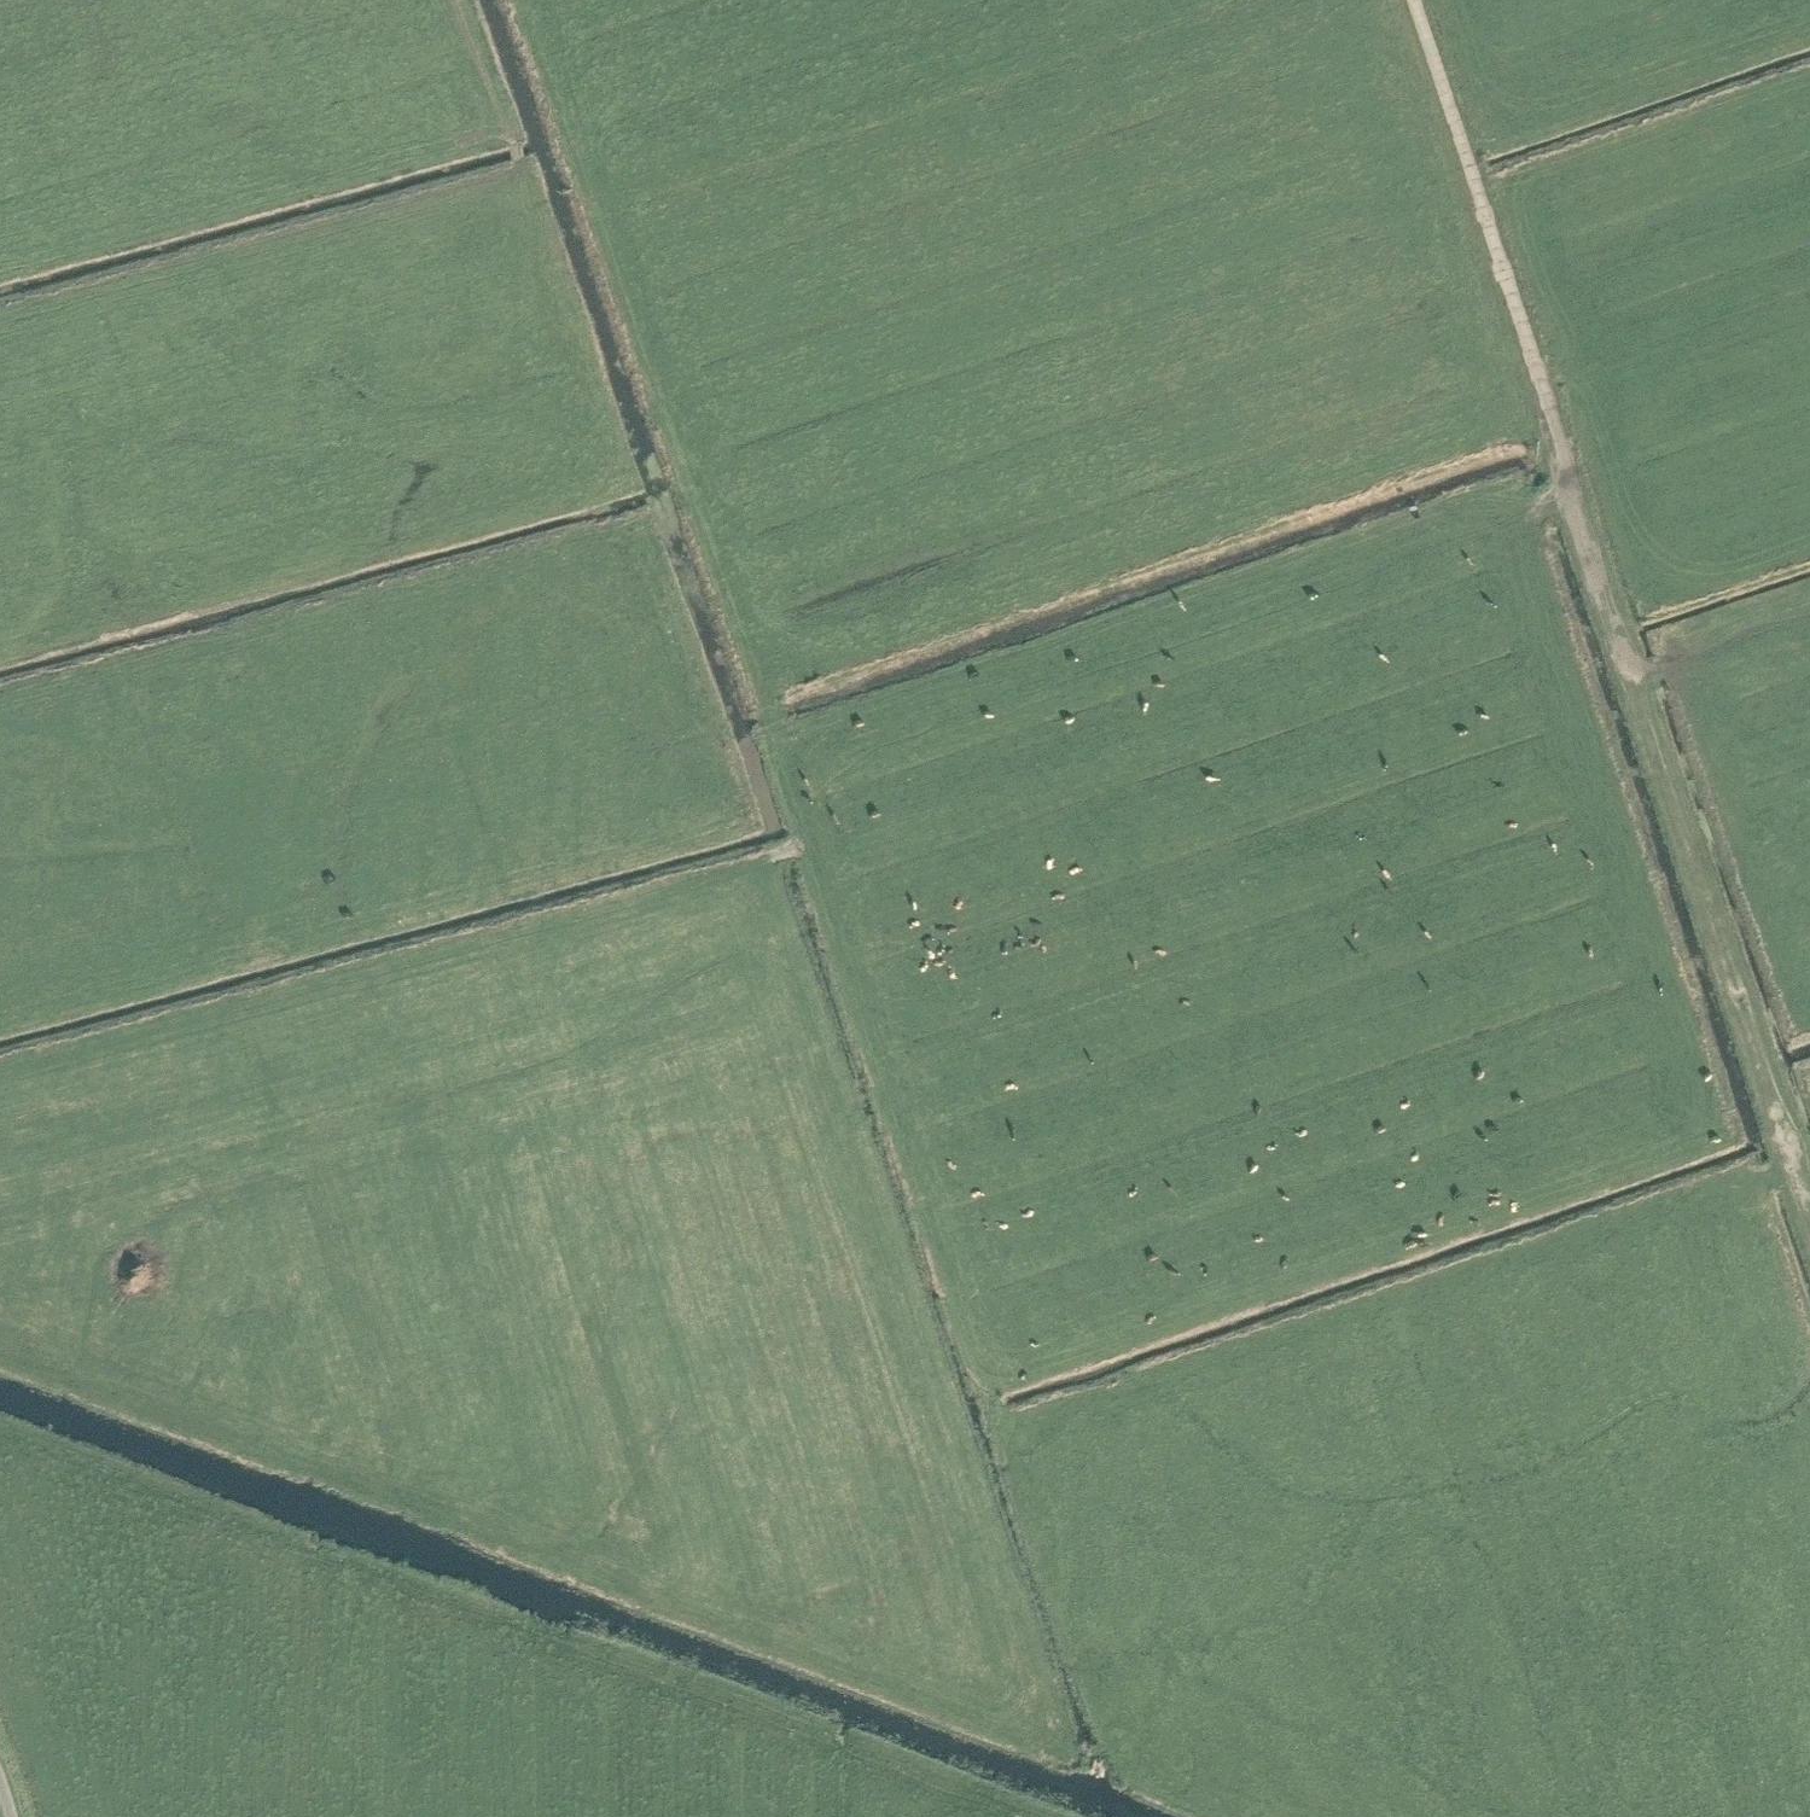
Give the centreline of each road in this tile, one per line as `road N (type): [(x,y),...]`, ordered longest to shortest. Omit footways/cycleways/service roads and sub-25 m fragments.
road 1 (track): [(1809,1207),(1413,0)]

